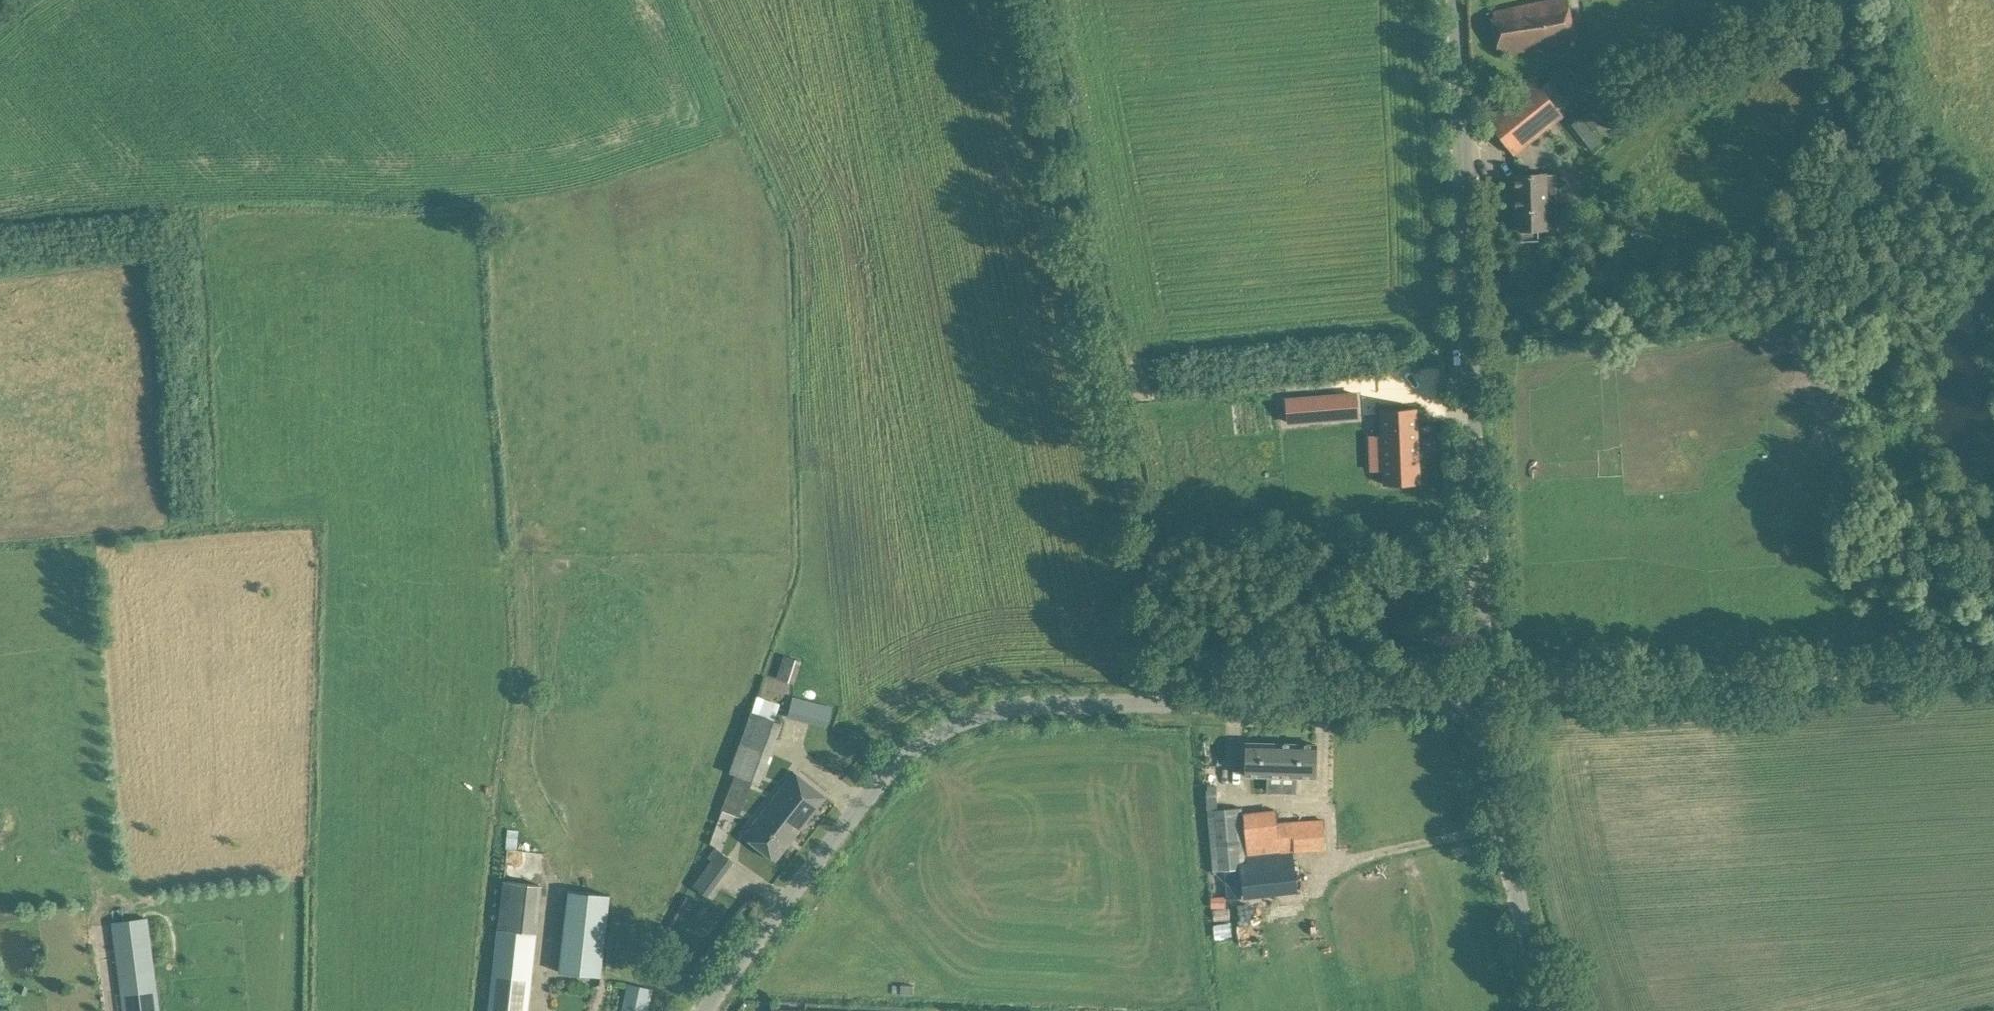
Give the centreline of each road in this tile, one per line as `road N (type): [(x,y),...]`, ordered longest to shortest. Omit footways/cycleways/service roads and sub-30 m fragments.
road 1 (track): [(1167,702),(1028,0)]
road 2 (unclassified): [(1484,694),(1456,0)]
road 3 (residential): [(706,1010),(880,781),(922,742),(990,713),(1167,702)]
road 4 (track): [(1993,664),(1484,694)]
road 5 (unclassified): [(1553,1010),(1516,891),(1484,694)]
road 6 (unclassified): [(1167,702),(1484,694)]

